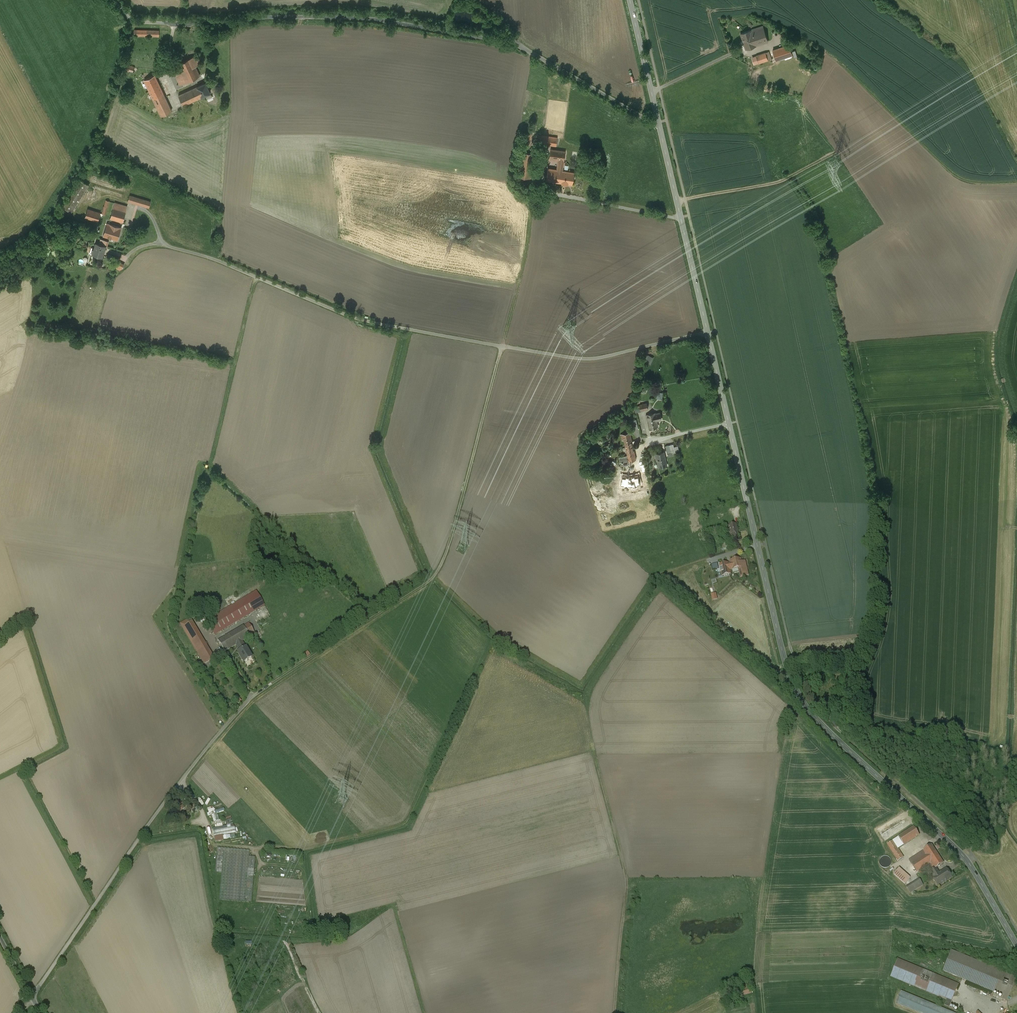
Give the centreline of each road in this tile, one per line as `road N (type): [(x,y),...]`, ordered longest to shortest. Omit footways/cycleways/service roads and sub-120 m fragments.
road 1 (secondary): [(708,333),(796,690),(828,731),(959,852),(1016,945)]
road 2 (track): [(251,698),(438,571),(524,269),(538,189)]
road 3 (unclassified): [(659,123),(500,38),(279,15),(140,22),(113,0)]
road 4 (unclassified): [(162,243),(362,321),(502,346),(589,359),(708,333)]
road 5 (track): [(677,200),(777,183),(897,120),(961,181),(1016,184)]
road 6 (unclassified): [(32,997),(150,824),(251,698)]
road 7 (secondary): [(659,123),(708,333)]
road 8 (track): [(259,277),(211,471)]
road 9 (track): [(627,873),(614,1012)]
road 10 (secondary): [(630,0),(659,123)]

